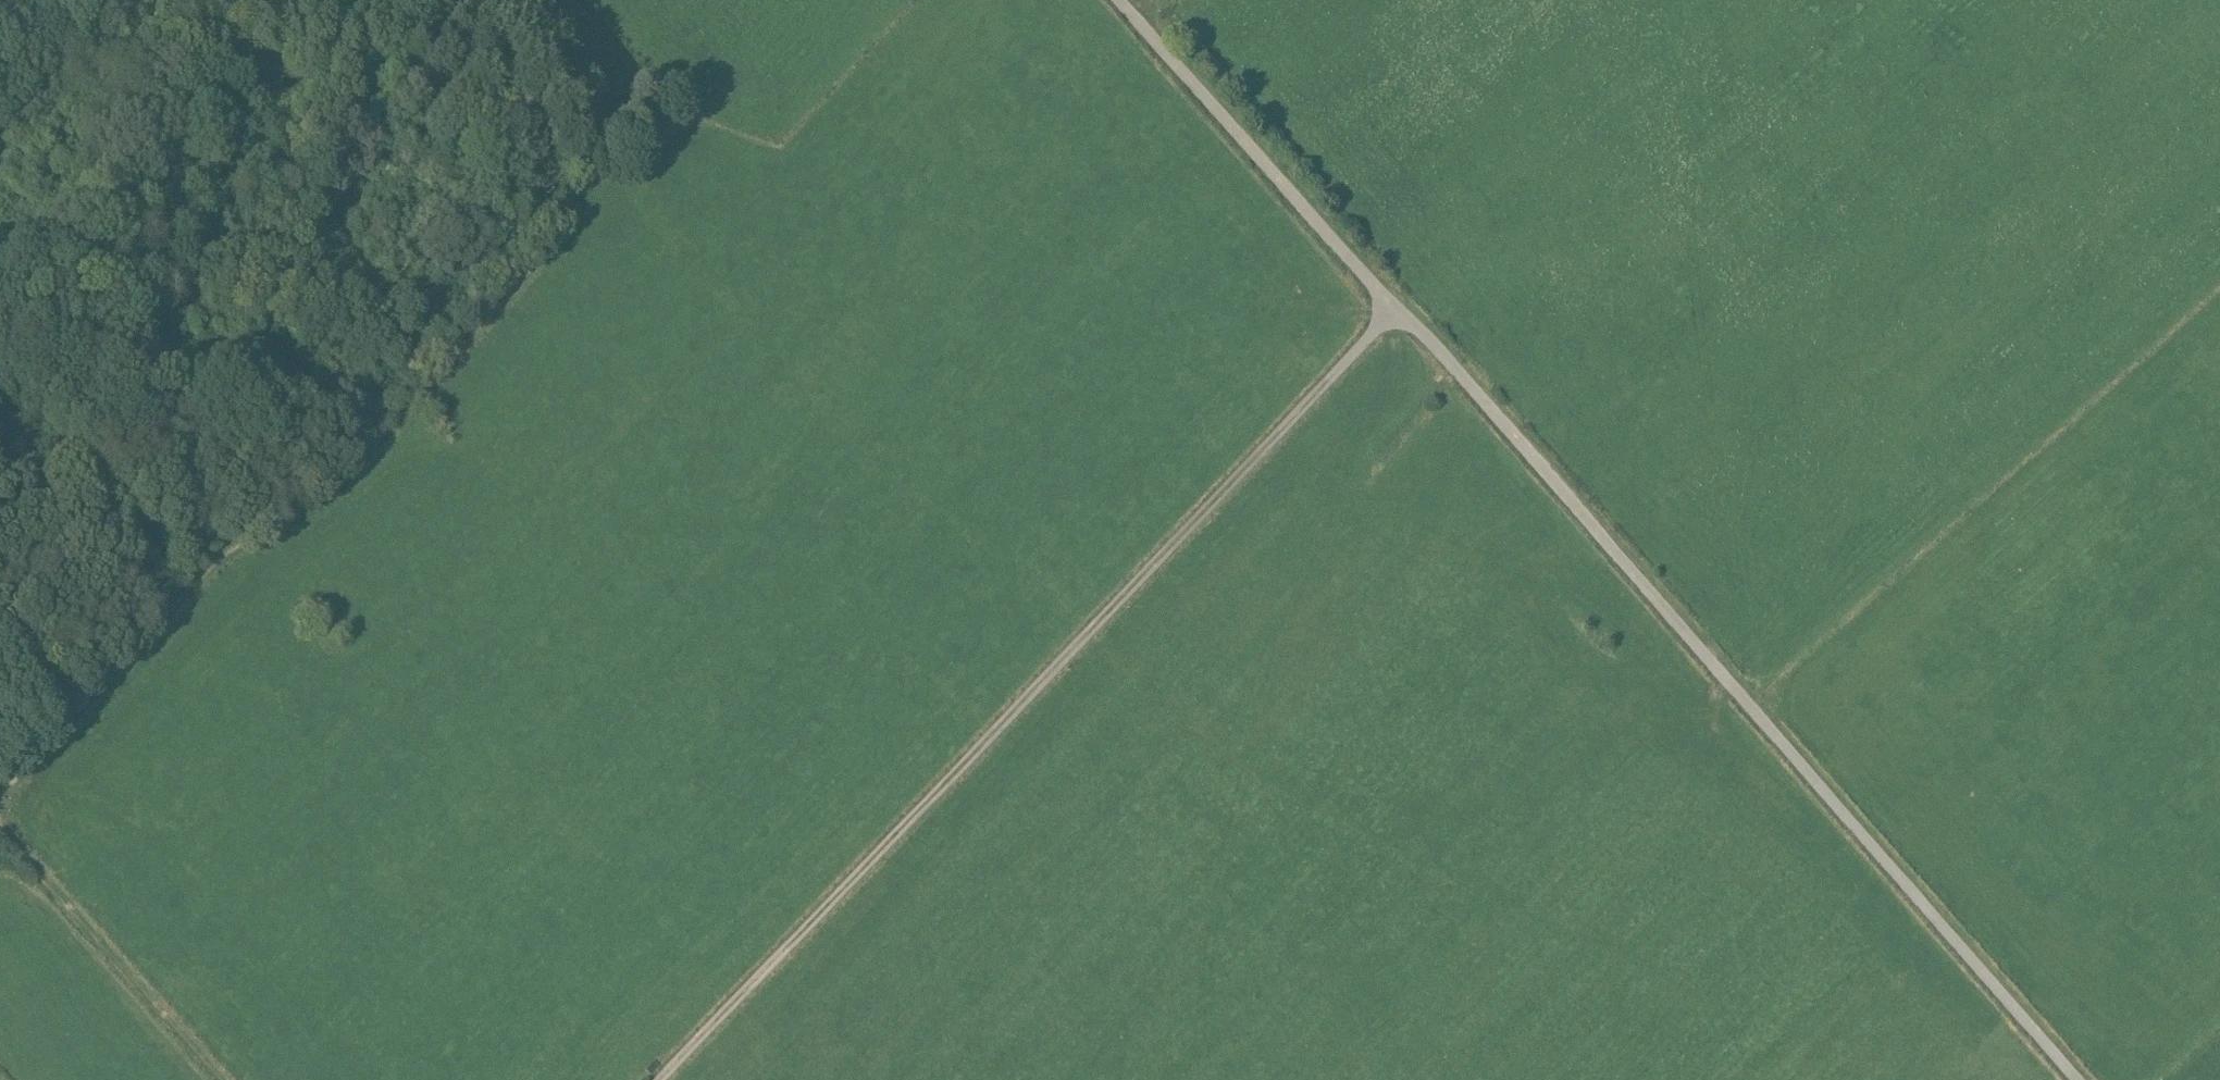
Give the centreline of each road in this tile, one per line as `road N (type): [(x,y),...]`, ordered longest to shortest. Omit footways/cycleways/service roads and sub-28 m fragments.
road 1 (track): [(664,1079),(1391,310)]
road 2 (track): [(0,798),(253,537),(370,447),(558,229),(570,148),(526,61),(483,0)]
road 3 (track): [(1391,310),(2074,1079)]
road 4 (track): [(1116,0),(1391,310)]

